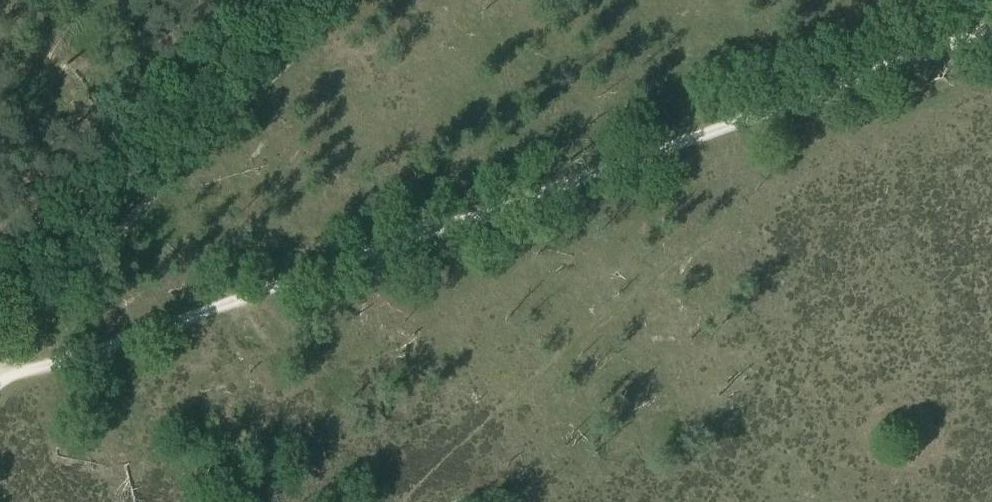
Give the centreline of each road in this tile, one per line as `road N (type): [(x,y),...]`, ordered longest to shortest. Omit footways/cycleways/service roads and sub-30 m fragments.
road 1 (track): [(991,29),(0,386)]
road 2 (track): [(338,0),(0,356)]

